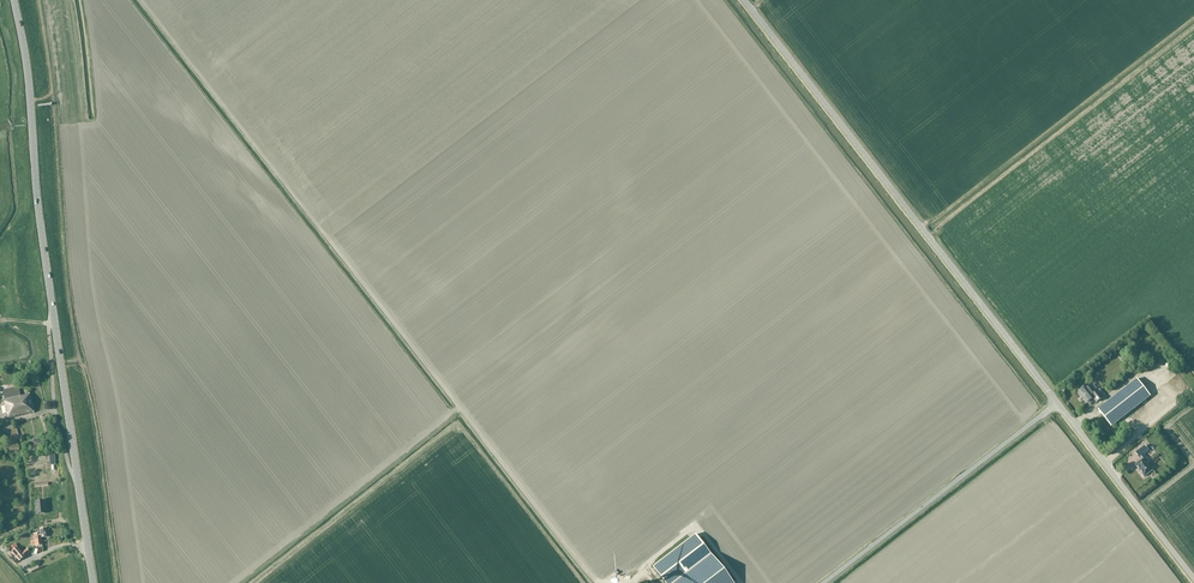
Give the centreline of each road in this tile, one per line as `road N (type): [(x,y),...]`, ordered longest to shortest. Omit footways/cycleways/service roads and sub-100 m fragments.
road 1 (tertiary): [(93,582),(13,0)]
road 2 (unclassified): [(1054,407),(743,0)]
road 3 (unclassified): [(824,582),(1054,407)]
road 4 (unclassified): [(1193,578),(1054,407)]

